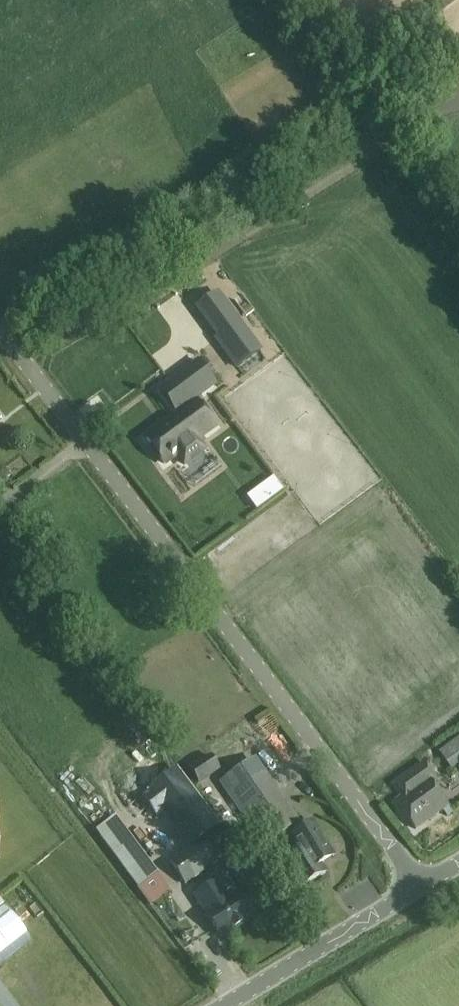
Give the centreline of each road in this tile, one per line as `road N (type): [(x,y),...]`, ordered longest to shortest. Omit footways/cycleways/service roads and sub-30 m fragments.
road 1 (unclassified): [(420,884),(26,371)]
road 2 (unclassified): [(26,371),(458,113)]
road 3 (unclassified): [(222,1005),(420,884)]

